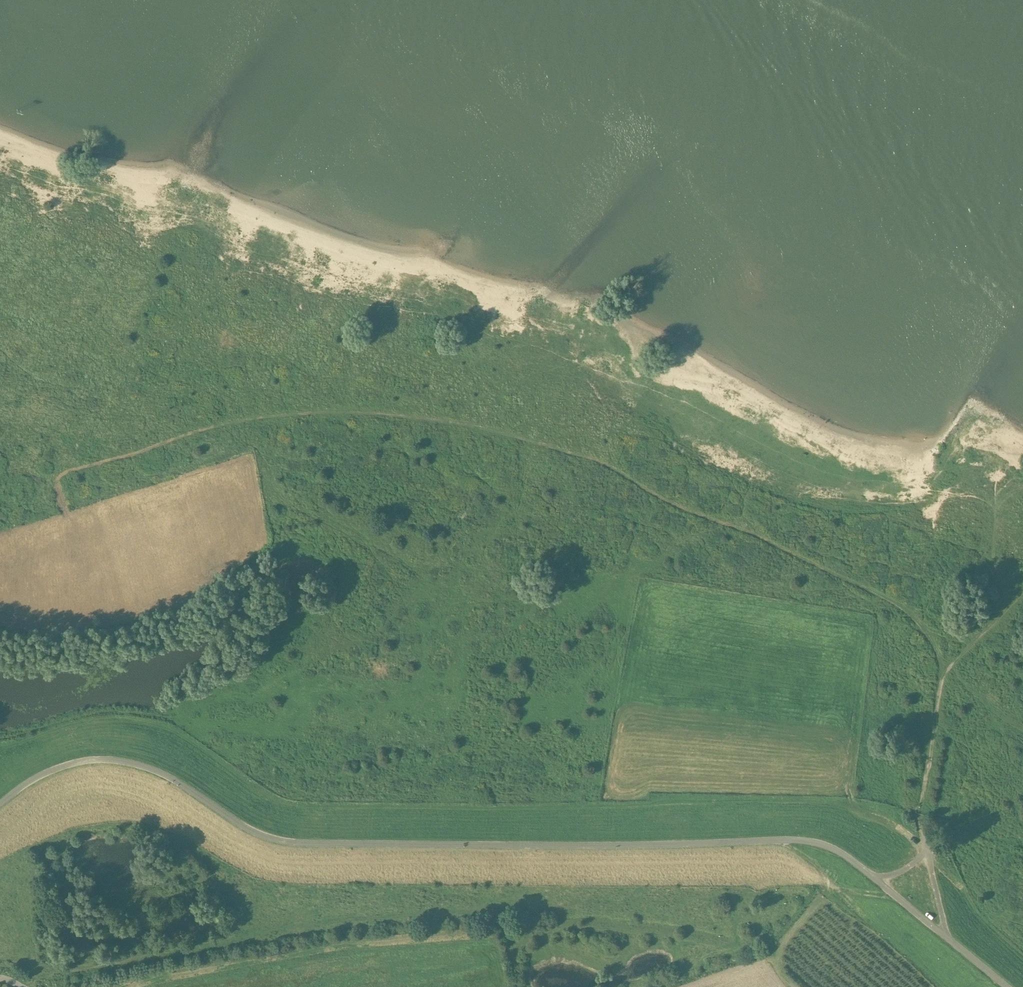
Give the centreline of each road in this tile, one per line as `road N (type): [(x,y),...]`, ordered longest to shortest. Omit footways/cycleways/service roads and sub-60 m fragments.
road 1 (unclassified): [(874,877),(835,849),(803,840),(284,841),(244,827),(155,771),(106,759),(54,769),(0,803)]
road 2 (track): [(795,986),(777,954),(827,888)]

